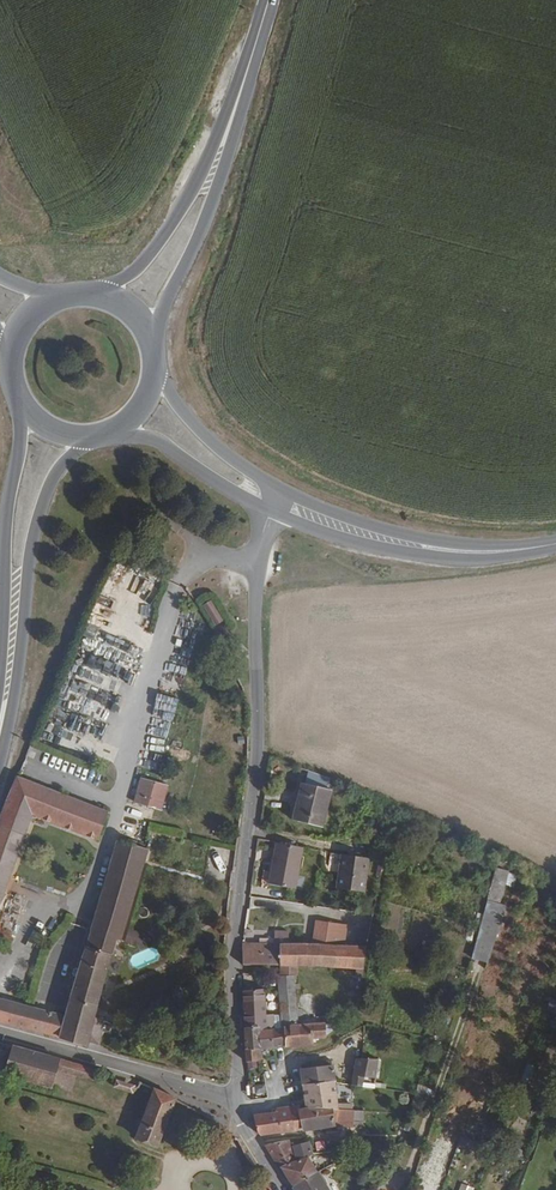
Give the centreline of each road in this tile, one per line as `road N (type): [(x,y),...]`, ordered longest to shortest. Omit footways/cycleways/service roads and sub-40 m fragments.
road 1 (residential): [(237,1098),(241,921),(262,763),(260,562),(269,511)]
road 2 (primary): [(149,341),(219,197),(262,30)]
road 3 (primary): [(0,747),(17,702),(32,543),(50,487),(89,442)]
road 4 (primary): [(262,30),(196,188),(141,269),(102,300)]
road 5 (primary): [(22,409),(5,529),(0,718)]
road 6 (tertiary): [(269,511),(395,555),(481,562),(536,550)]
road 7 (tertiary): [(536,550),(385,532),(280,490)]
road 8 (residential): [(0,1032),(237,1098)]
road 9 (tertiary): [(115,434),(169,454),(207,483),(269,511)]
road 10 (tertiary): [(280,490),(217,447),(154,377)]

